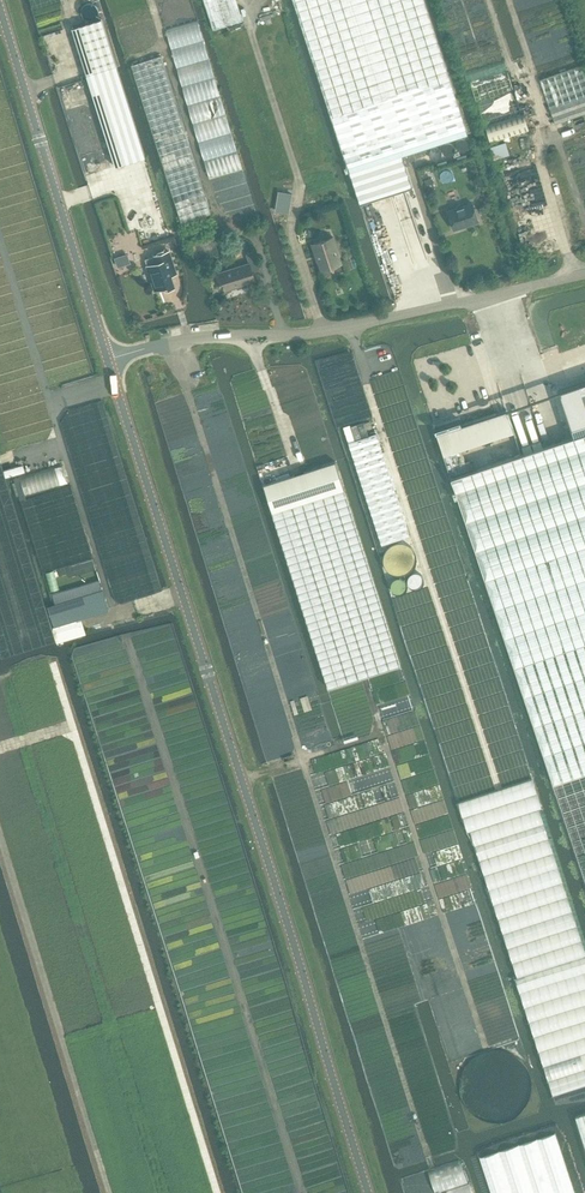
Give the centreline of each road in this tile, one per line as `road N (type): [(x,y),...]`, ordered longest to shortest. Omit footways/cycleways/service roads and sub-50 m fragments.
road 1 (unclassified): [(375,1192),(104,341)]
road 2 (track): [(441,1192),(172,343)]
road 3 (track): [(303,1192),(129,644)]
road 4 (unclassified): [(104,341),(350,328),(584,275)]
road 5 (track): [(490,779),(350,328)]
road 6 (track): [(485,1047),(382,741),(244,782)]
road 7 (track): [(184,594),(116,614),(0,240)]
road 8 (unclassified): [(104,341),(0,4)]
road 9 (track): [(225,218),(157,0)]

